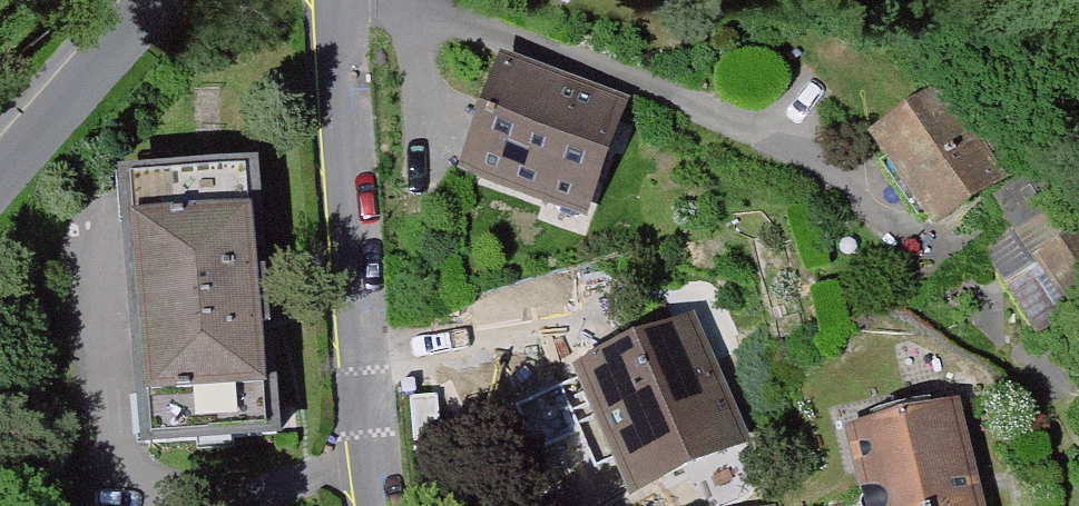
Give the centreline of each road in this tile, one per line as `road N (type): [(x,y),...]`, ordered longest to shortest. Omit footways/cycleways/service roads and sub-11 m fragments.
road 1 (residential): [(344,0),(375,505)]
road 2 (unclassified): [(151,0),(0,178)]

